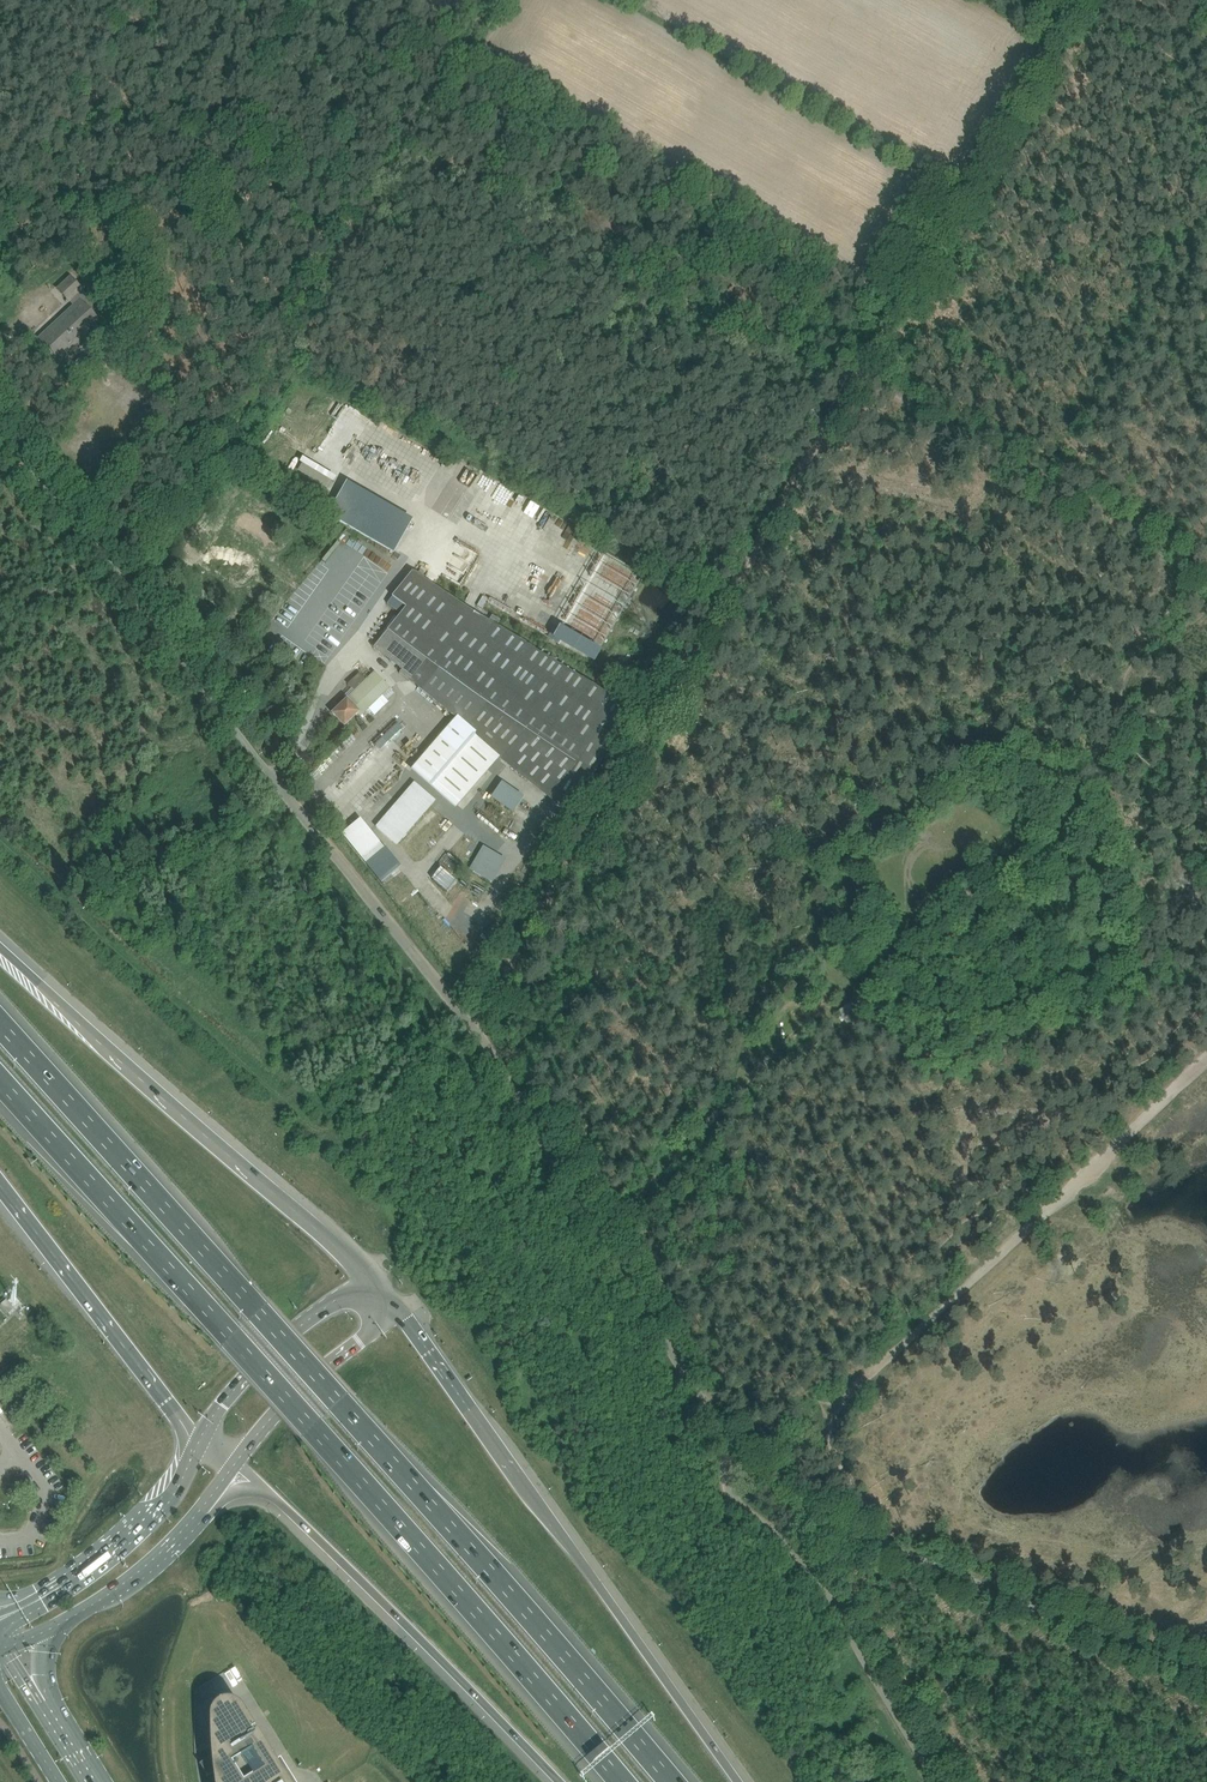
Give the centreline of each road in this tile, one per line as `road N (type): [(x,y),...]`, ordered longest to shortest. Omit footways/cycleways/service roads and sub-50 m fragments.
road 1 (unclassified): [(933,1781),(810,1578),(757,1514),(728,1497),(729,1448),(500,1062),(0,426)]
road 2 (motorway): [(663,1781),(466,1541),(0,1028)]
road 3 (motorway): [(0,1077),(626,1781)]
road 4 (track): [(507,952),(858,376)]
road 5 (track): [(1206,1057),(825,1410),(824,1443),(874,1535)]
road 6 (motorway): [(737,1781),(382,1293)]
road 7 (motorway): [(382,1293),(0,946)]
road 8 (motorway): [(234,1465),(558,1781)]
road 9 (track): [(858,376),(1074,0)]
road 10 (track): [(858,376),(1206,586)]
road 11 (track): [(1206,1672),(887,1549),(874,1535)]
road 12 (motorway): [(0,1187),(197,1441)]
road 13 (primary): [(197,1441),(163,1499),(121,1539),(40,1596),(0,1612)]
road 14 (primary): [(382,1293),(342,1299),(298,1328),(236,1388),(197,1441)]
road 15 (primary): [(61,1623),(159,1555),(234,1465)]
road 16 (primary): [(234,1465),(372,1328),(382,1293)]

